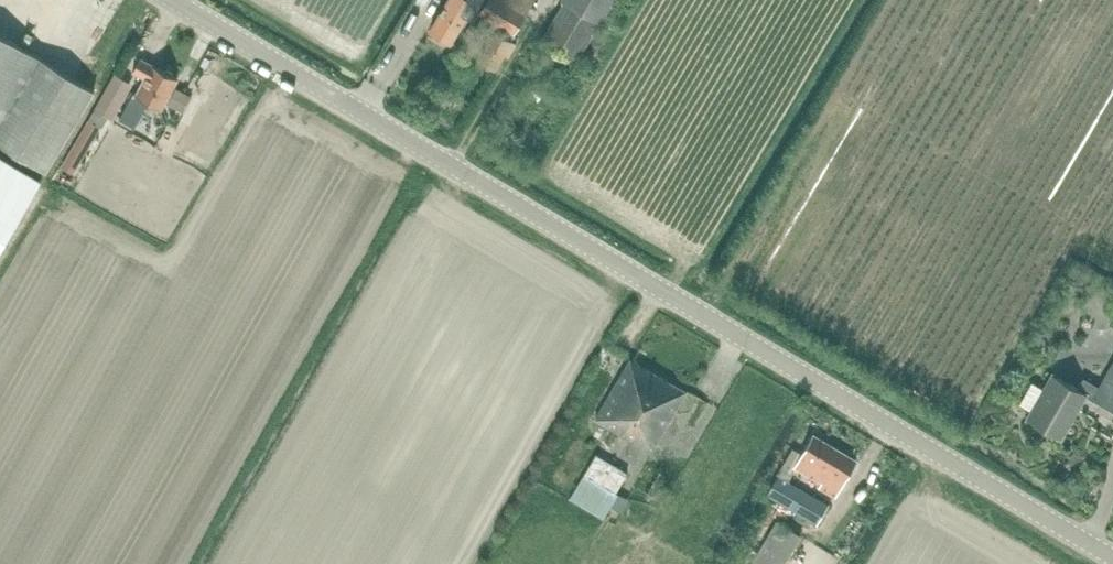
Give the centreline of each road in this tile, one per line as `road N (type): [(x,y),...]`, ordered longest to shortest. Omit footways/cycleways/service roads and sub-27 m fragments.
road 1 (unclassified): [(1112,557),(173,0)]

